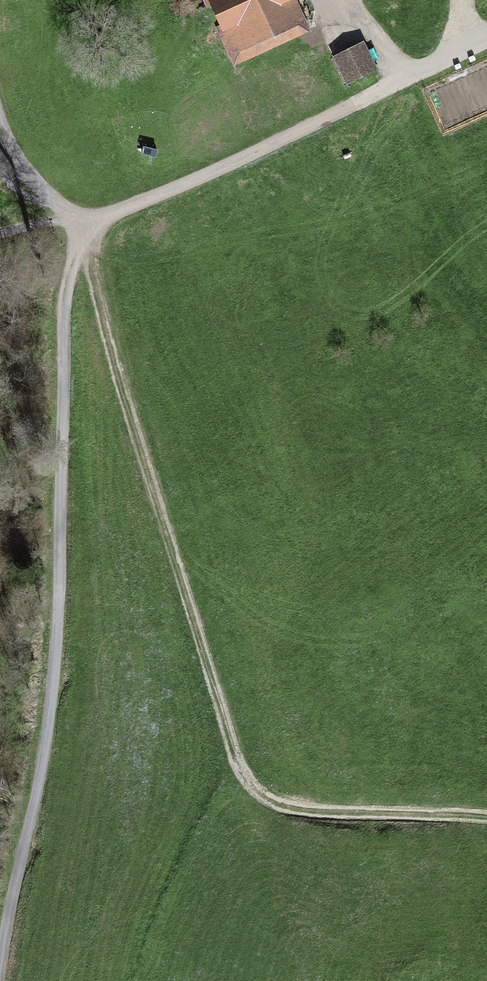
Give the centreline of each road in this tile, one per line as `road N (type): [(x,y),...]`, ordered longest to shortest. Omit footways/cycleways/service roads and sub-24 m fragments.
road 1 (track): [(486,825),(288,813),(251,781),(117,349),(95,216)]
road 2 (track): [(0,961),(55,681),(62,373),(76,253),(95,216)]
road 3 (track): [(95,216),(153,204),(249,163),(486,45)]

